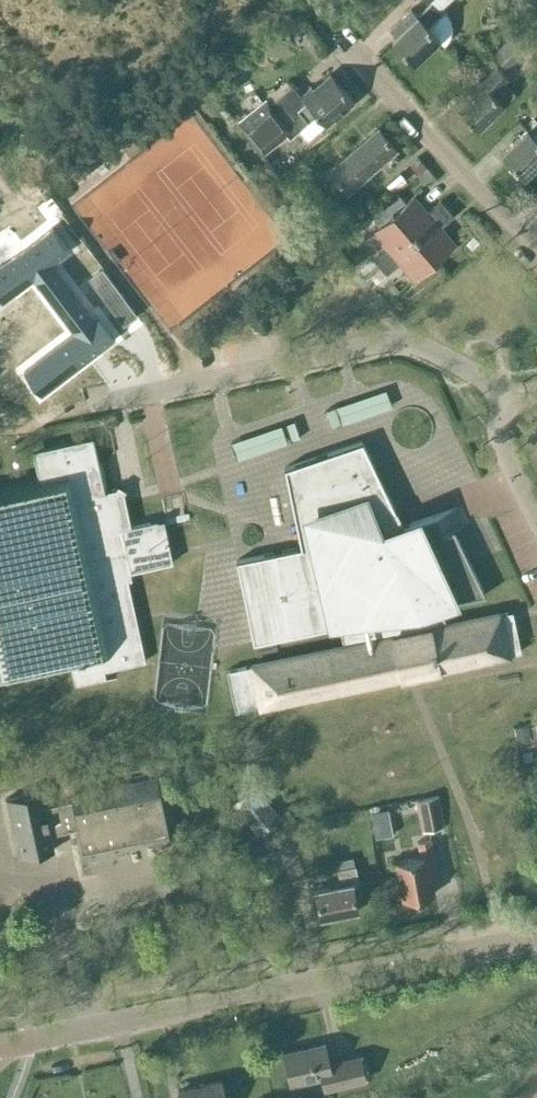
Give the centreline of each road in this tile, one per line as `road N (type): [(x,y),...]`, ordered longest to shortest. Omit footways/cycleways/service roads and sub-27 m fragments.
road 1 (tertiary): [(0,1047),(536,936)]
road 2 (unclassified): [(42,417),(384,344),(446,358),(498,399)]
road 3 (unclassified): [(536,251),(336,36)]

